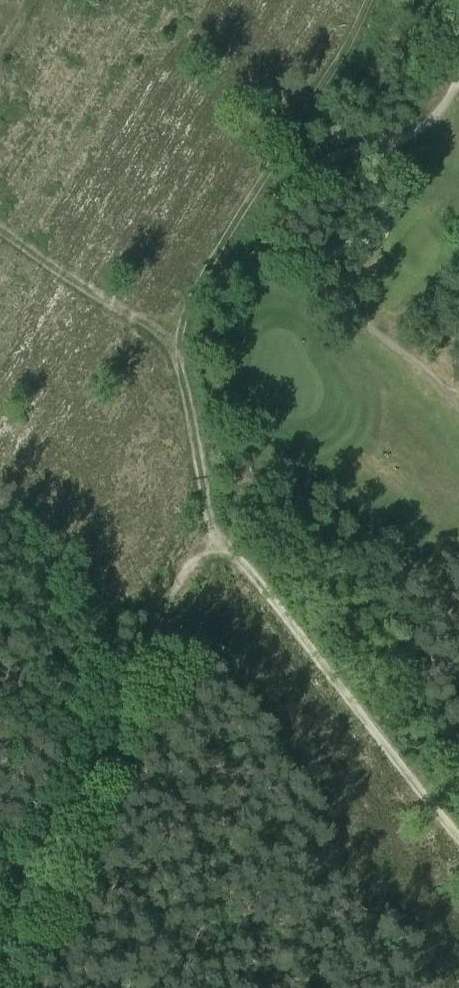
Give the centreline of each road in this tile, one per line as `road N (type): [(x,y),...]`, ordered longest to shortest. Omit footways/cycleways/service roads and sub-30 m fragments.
road 1 (track): [(217,546),(177,582),(0,945)]
road 2 (track): [(183,357),(189,312),(214,257),(382,0)]
road 3 (track): [(217,546),(340,684),(458,836)]
road 4 (track): [(0,230),(183,357)]
road 5 (track): [(183,357),(190,459),(217,546)]

